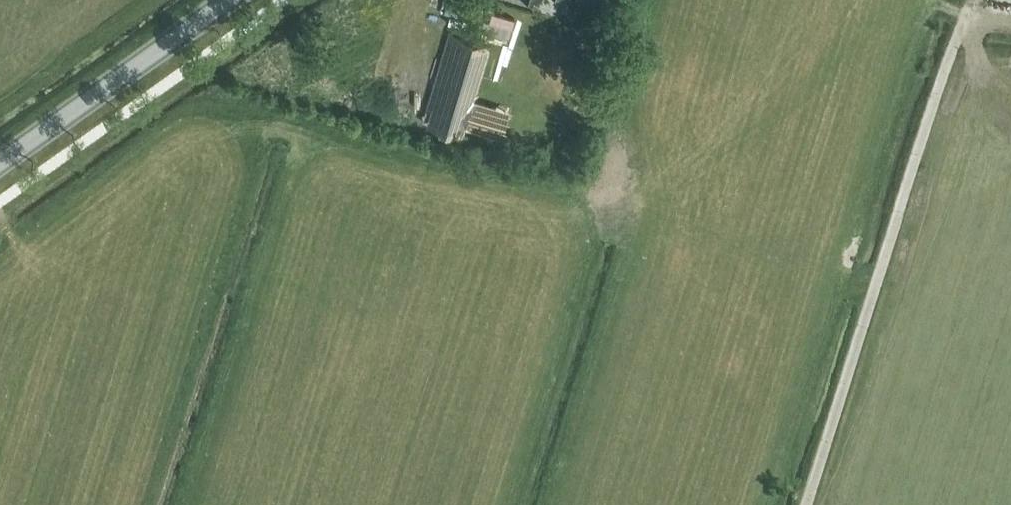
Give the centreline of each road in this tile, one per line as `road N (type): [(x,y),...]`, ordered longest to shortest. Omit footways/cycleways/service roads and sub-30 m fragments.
road 1 (track): [(806,504),(923,132),(974,0)]
road 2 (secondary): [(0,162),(229,0)]

